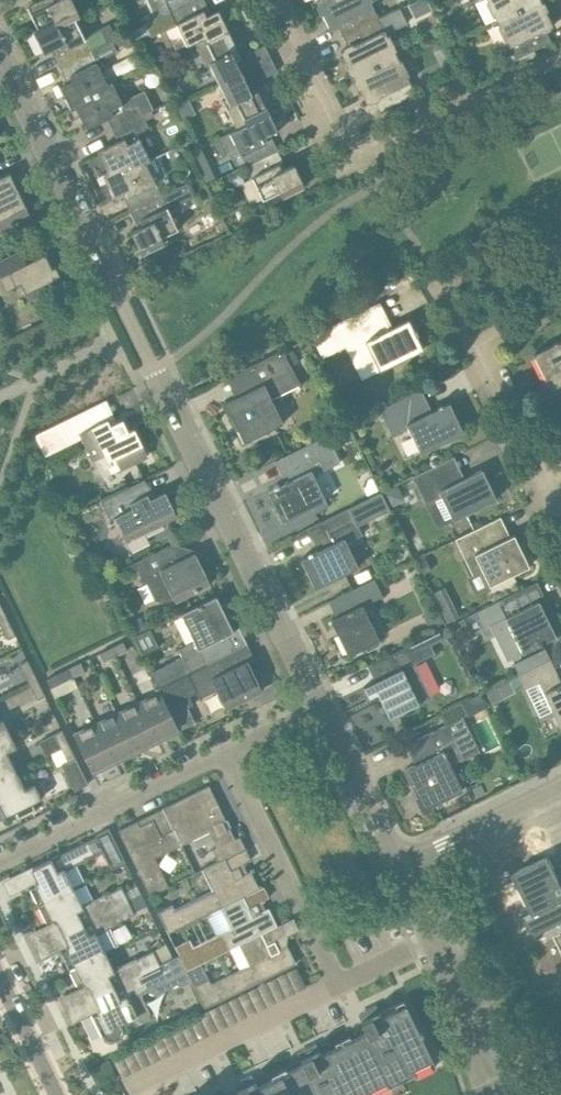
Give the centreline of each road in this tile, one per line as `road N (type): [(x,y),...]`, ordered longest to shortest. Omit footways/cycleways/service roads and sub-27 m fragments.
road 1 (residential): [(399,867),(0,72)]
road 2 (residential): [(277,0),(351,151),(560,50)]
road 3 (residential): [(502,1094),(399,867)]
road 4 (residential): [(560,517),(478,342)]
road 5 (residential): [(399,867),(560,790)]
road 6 (unclassified): [(56,1094),(0,980)]

